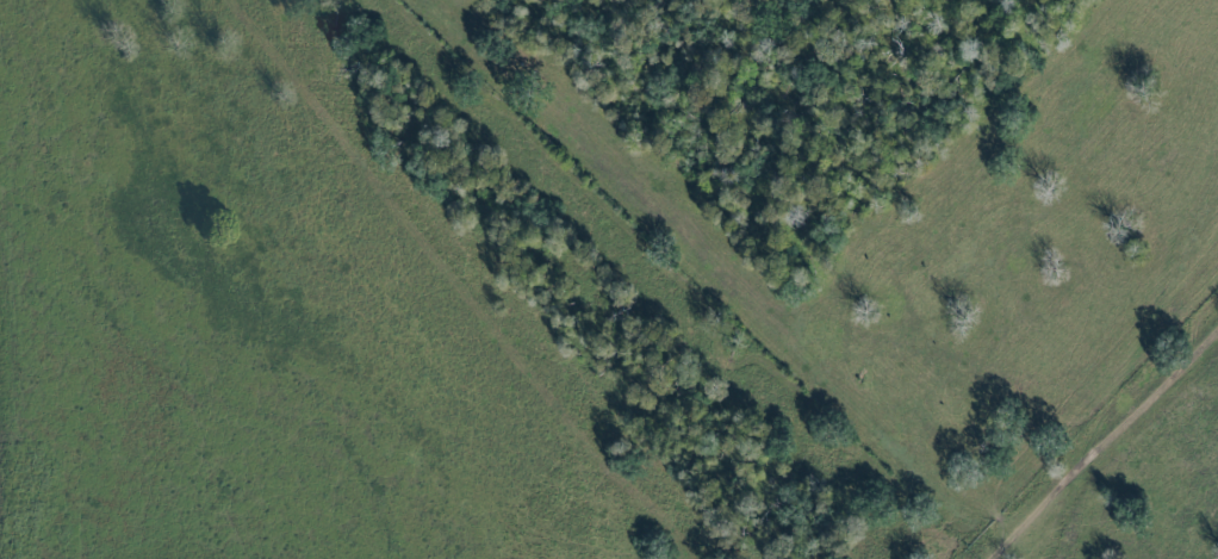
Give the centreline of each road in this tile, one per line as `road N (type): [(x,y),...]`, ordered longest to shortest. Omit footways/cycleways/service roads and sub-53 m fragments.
road 1 (residential): [(1087,458),(1217,323)]

